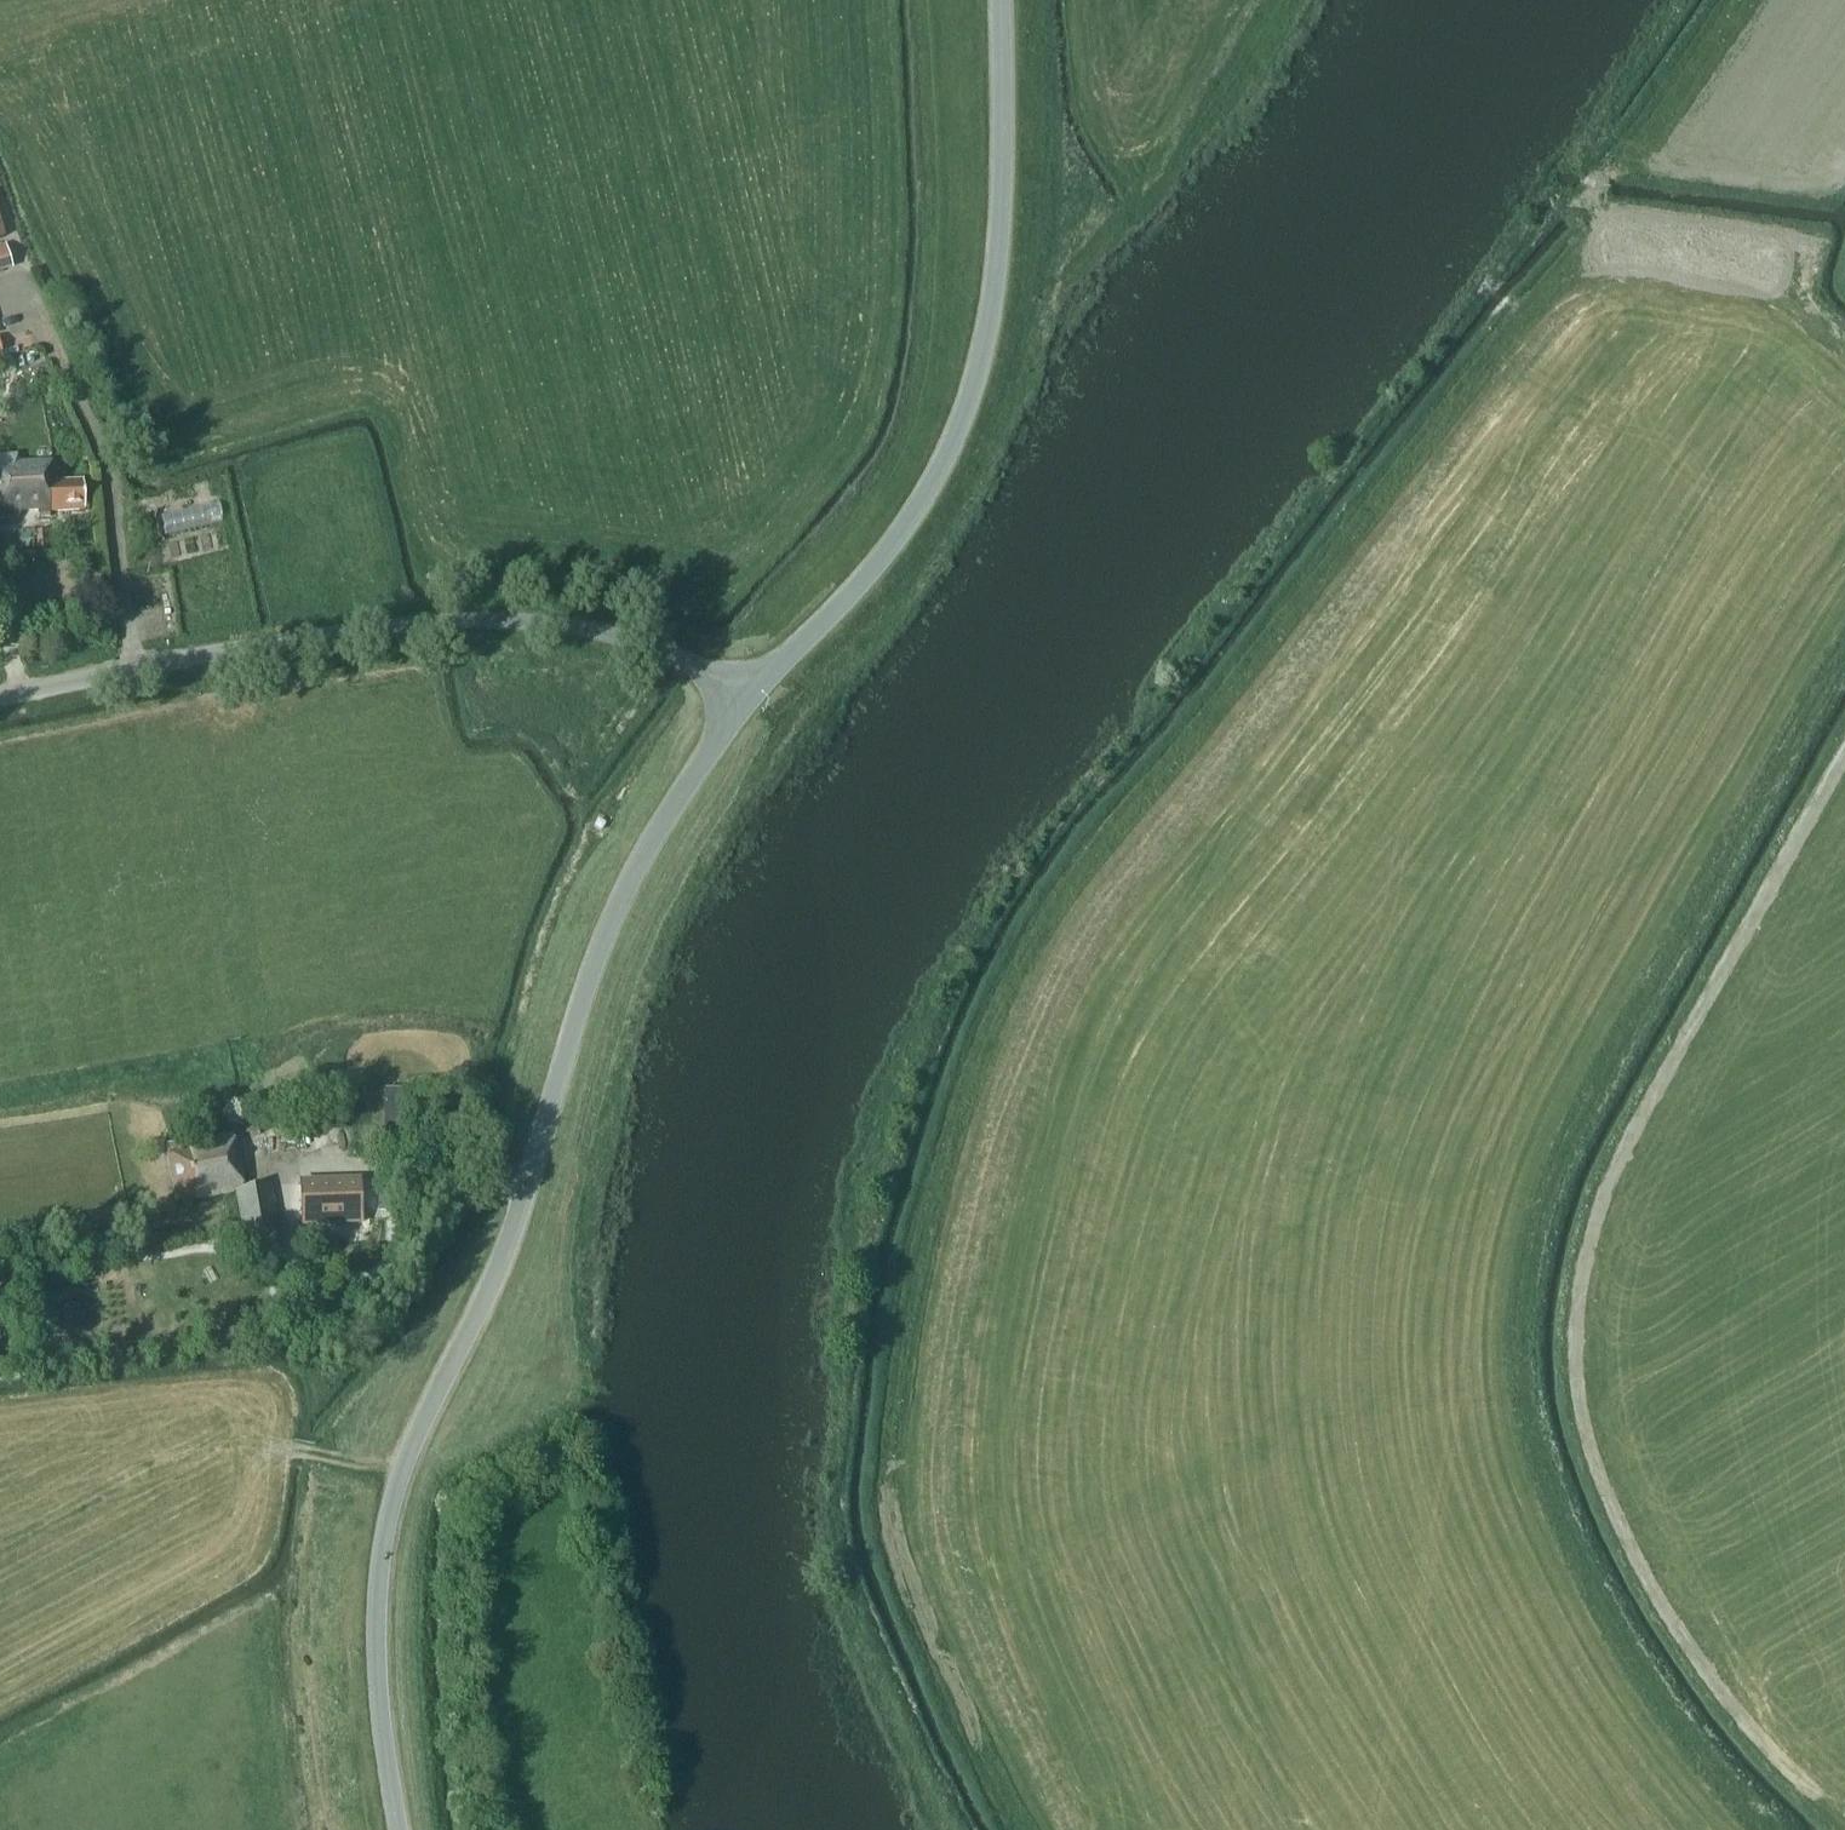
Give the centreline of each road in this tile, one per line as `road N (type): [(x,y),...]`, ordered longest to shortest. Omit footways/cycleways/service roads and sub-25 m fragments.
road 1 (unclassified): [(407,1829),(389,1730),(384,1570),(405,1481),(530,1195),(570,1033),(624,887),(744,697)]
road 2 (unclassified): [(744,697),(824,626),(927,501),(977,371),(1005,241),(995,0)]
road 3 (unclassified): [(0,700),(440,618),(657,650),(744,697)]

